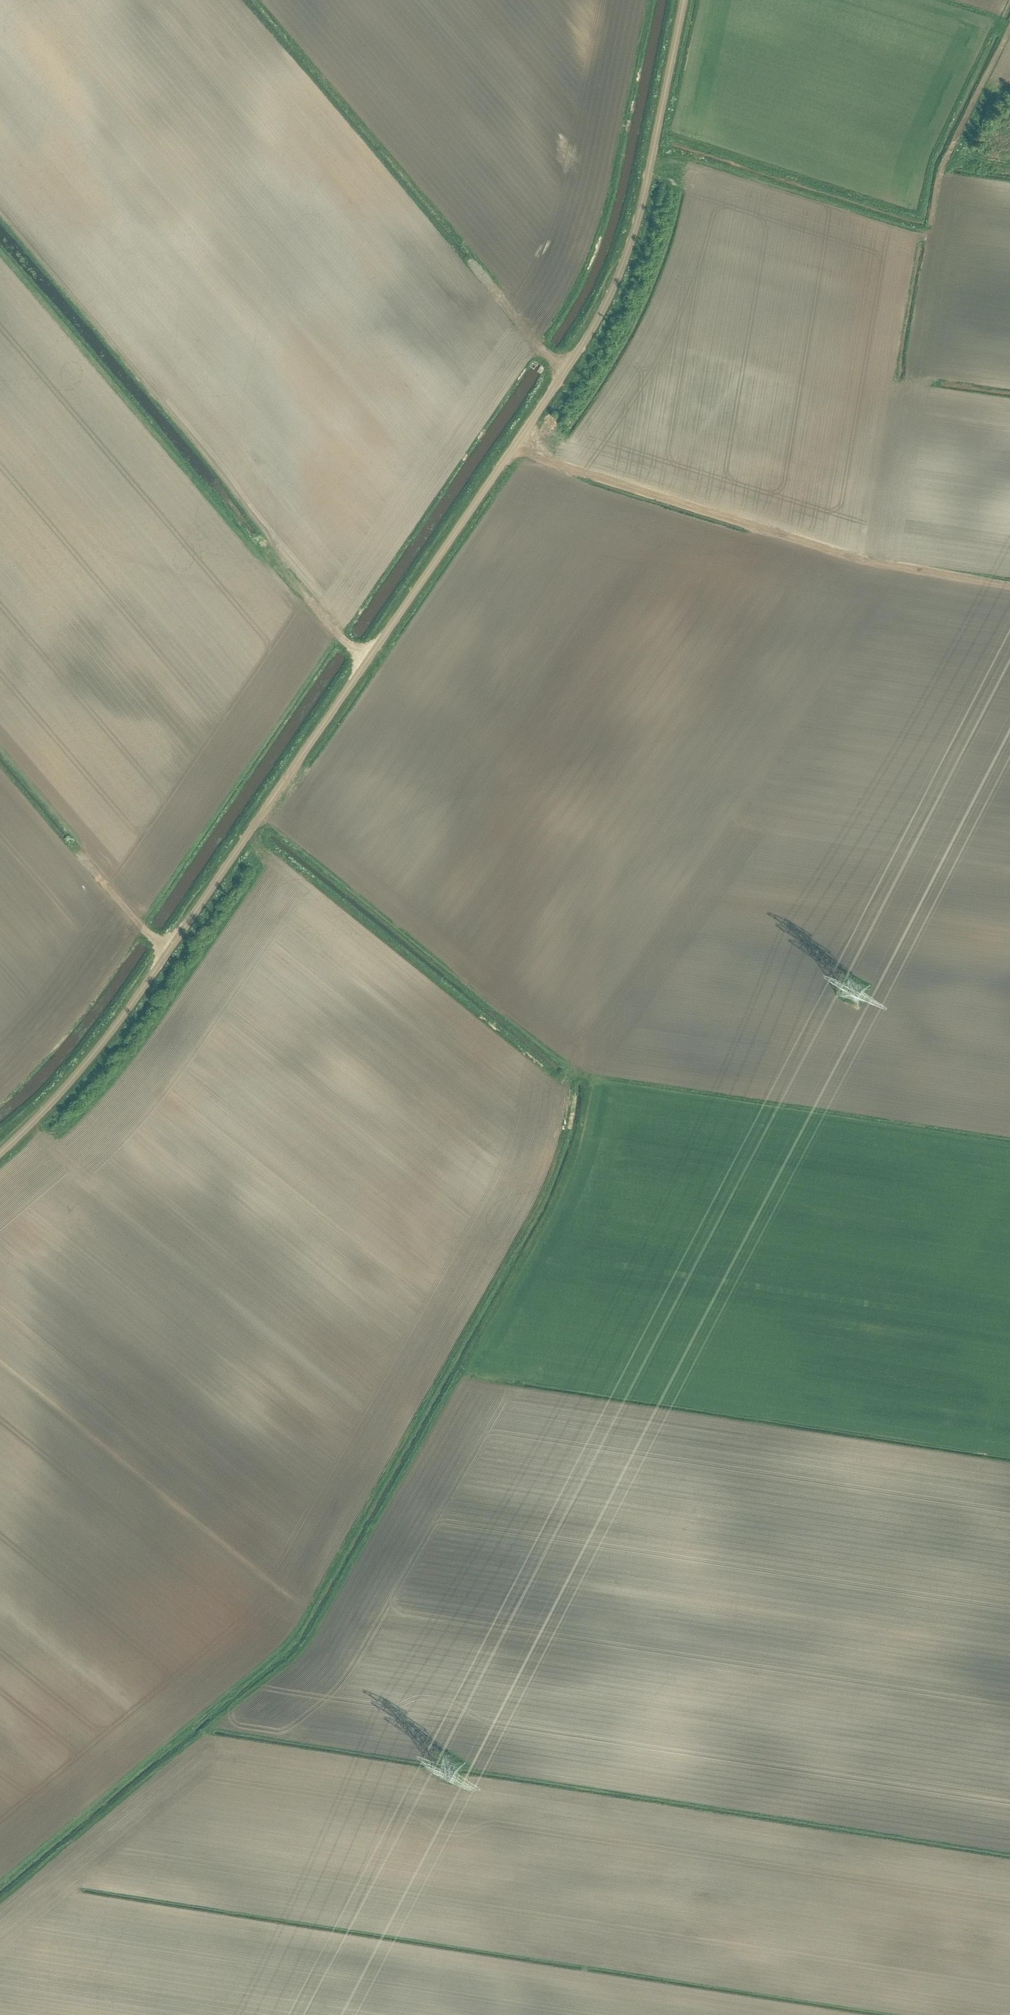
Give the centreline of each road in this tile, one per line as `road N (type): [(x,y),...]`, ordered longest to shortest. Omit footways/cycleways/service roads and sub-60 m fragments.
road 1 (unclassified): [(0,1152),(128,1009),(602,311),(643,199),(684,0)]

